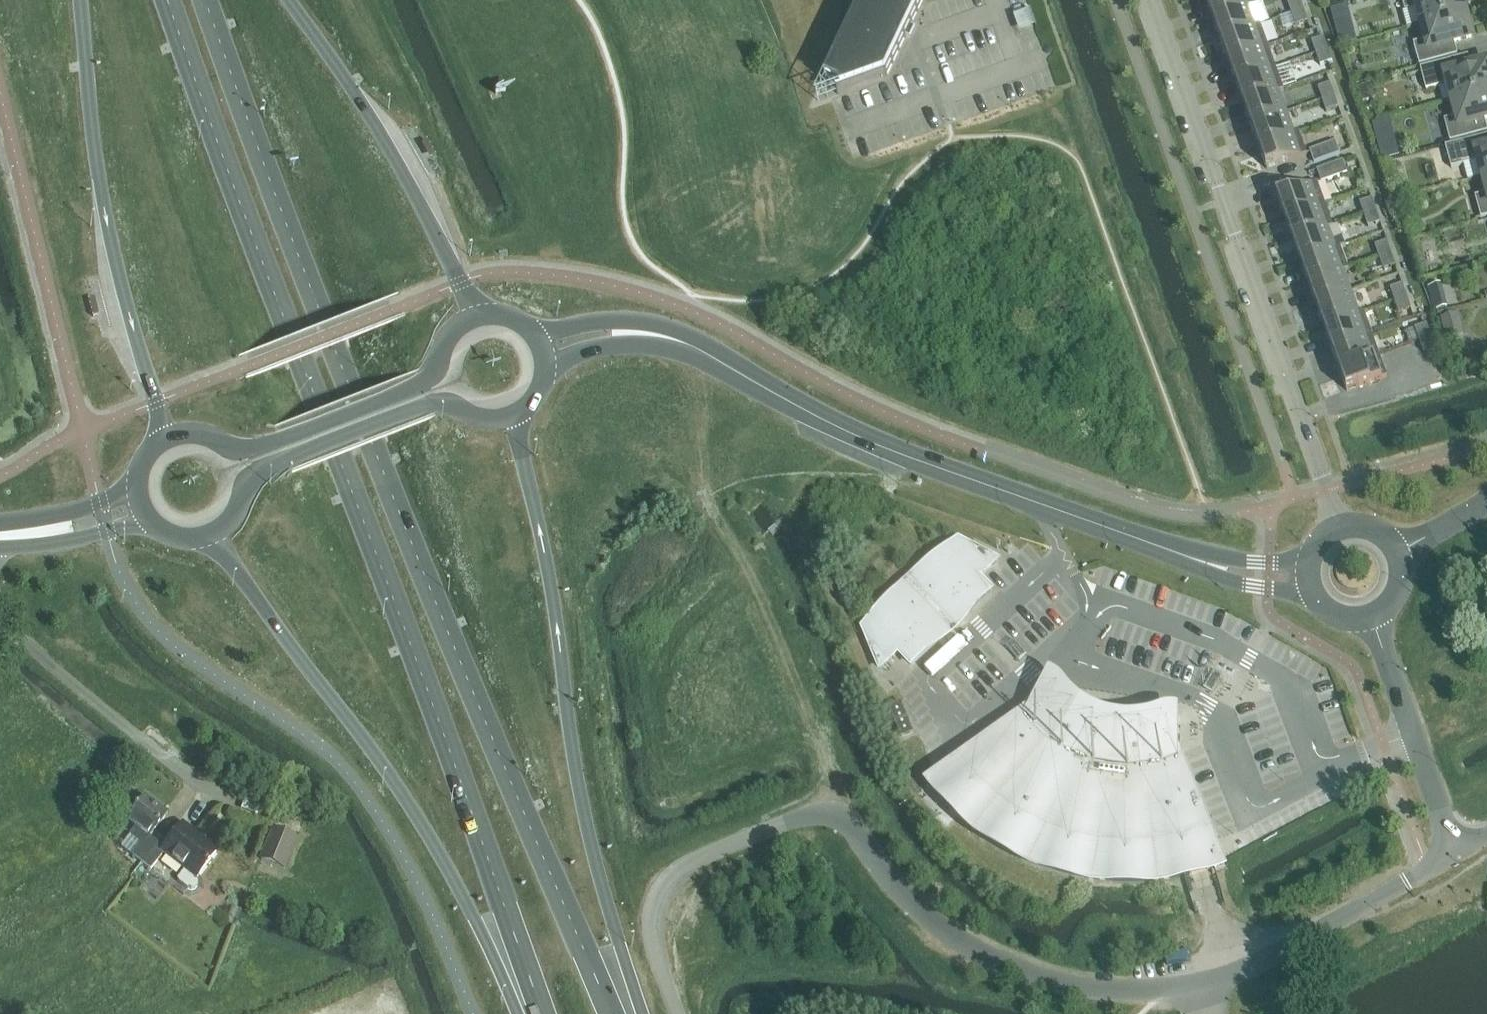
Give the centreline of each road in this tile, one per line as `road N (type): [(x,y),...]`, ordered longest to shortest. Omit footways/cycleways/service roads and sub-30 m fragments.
road 1 (primary): [(611,1013),(388,493),(209,0)]
road 2 (primary): [(169,0),(540,1013)]
road 3 (unclassified): [(676,1013),(655,950),(659,898),(697,859),(804,817),(834,814),(851,823),(914,905),(986,955),(1097,989),(1157,991),(1227,976),(1454,852)]
road 4 (tertiary): [(1309,555),(1269,562),(1206,550),(919,454),(659,322),(601,318),(536,333)]
road 5 (tertiary): [(547,363),(654,346),(916,466),(1229,580),(1311,593)]
road 6 (primary): [(641,1013),(581,803),(547,569),(515,420)]
road 7 (primary): [(212,534),(391,777),(464,898),(518,1013)]
road 8 (unclassified): [(1341,526),(1151,0)]
road 9 (primary): [(80,0),(101,187),(163,438)]
road 10 (primary): [(476,314),(415,192),(293,0)]
road 11 (tertiary): [(476,314),(454,329),(426,379),(253,446),(231,448),(198,434),(163,438)]
road 12 (tertiary): [(212,534),(241,506),(255,474),(421,407),(445,405),(475,421),(515,420)]
road 13 (residential): [(0,612),(52,664),(227,799)]
road 14 (unclassified): [(1454,852),(1372,615)]
road 15 (track): [(834,814),(833,786),(760,592)]
road 16 (tertiary): [(0,547),(52,544),(149,520)]
road 17 (tertiary): [(136,485),(98,503),(0,522)]

